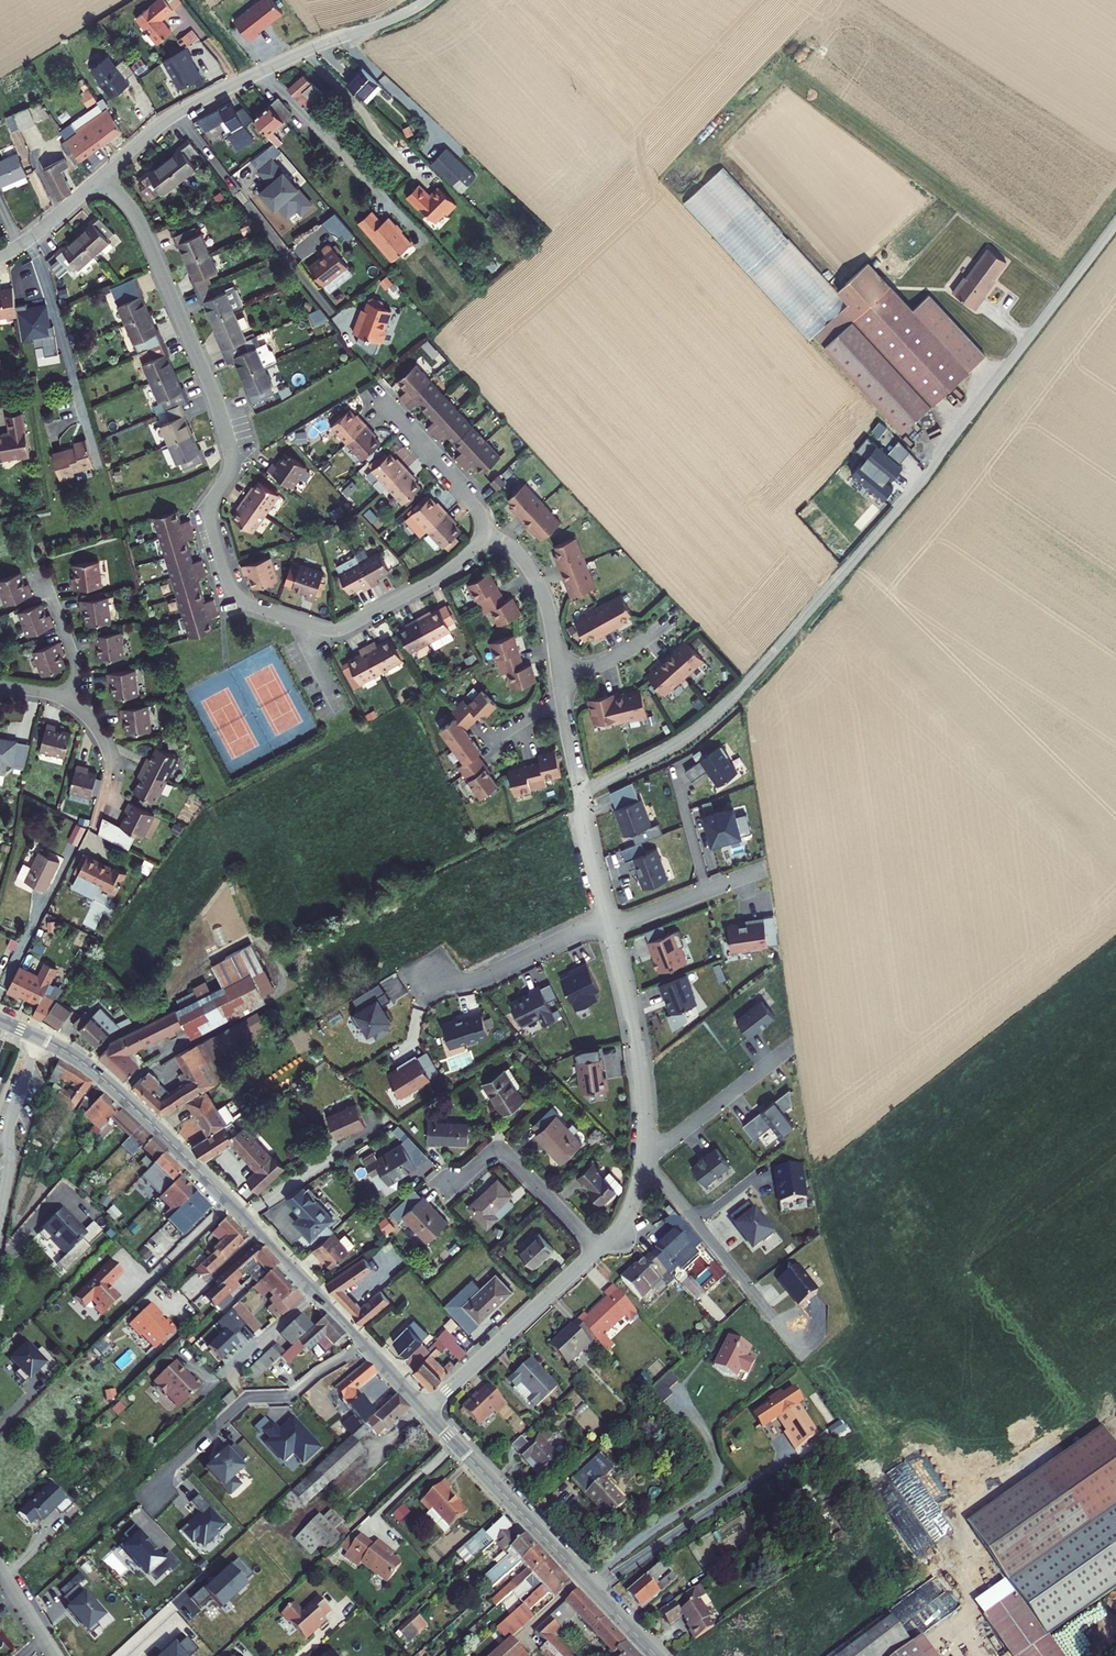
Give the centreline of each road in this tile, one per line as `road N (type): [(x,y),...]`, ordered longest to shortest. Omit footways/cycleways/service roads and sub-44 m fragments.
road 1 (residential): [(102,175),(138,220),(215,398),(232,462),(211,512),(240,597),(340,628),(449,570),(480,527)]
road 2 (track): [(748,681),(1022,351),(1115,217)]
road 3 (tertiary): [(38,1036),(126,1099),(363,1343)]
road 4 (residential): [(102,175),(187,106),(426,0)]
road 5 (tertiary): [(425,1410),(658,1655)]
road 6 (residential): [(363,1343),(295,1394),(247,1397),(172,1467),(154,1500)]
road 7 (residential): [(425,1410),(598,1249)]
road 8 (residential): [(645,1149),(642,1066),(612,927)]
road 9 (residential): [(643,1162),(774,1320)]
road 10 (residential): [(608,915),(480,978),(420,981)]
road 11 (unclassified): [(581,790),(674,744),(748,681)]
road 12 (residential): [(598,1249),(509,1155),(490,1155),(453,1184)]
road 13 (residential): [(38,1036),(10,1123),(0,1214)]
road 14 (residential): [(645,1149),(671,1140),(790,1046)]
road 15 (residential): [(480,527),(512,547),(534,577),(558,669)]
road 16 (residential): [(480,527),(473,506),(380,401)]
road 17 (residential): [(612,927),(757,870)]
road 18 (residential): [(0,255),(102,175)]
road 19 (residential): [(608,915),(581,790)]
road 20 (residential): [(558,669),(581,790)]
road 21 (residential): [(669,623),(606,663),(558,669)]
road 22 (residential): [(63,696),(74,658),(46,581)]

